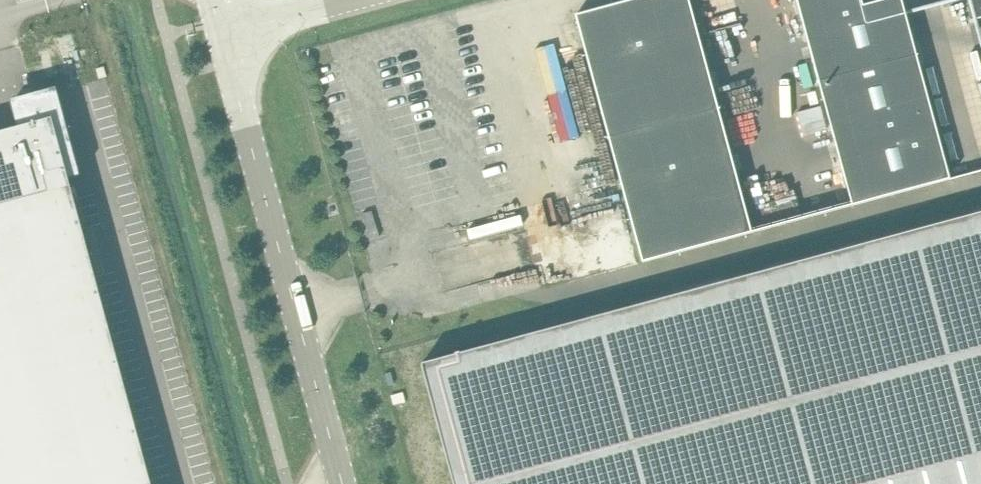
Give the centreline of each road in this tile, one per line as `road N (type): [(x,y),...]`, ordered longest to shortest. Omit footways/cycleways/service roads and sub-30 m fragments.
road 1 (unclassified): [(340,483),(216,39)]
road 2 (unclassified): [(216,39),(361,0)]

